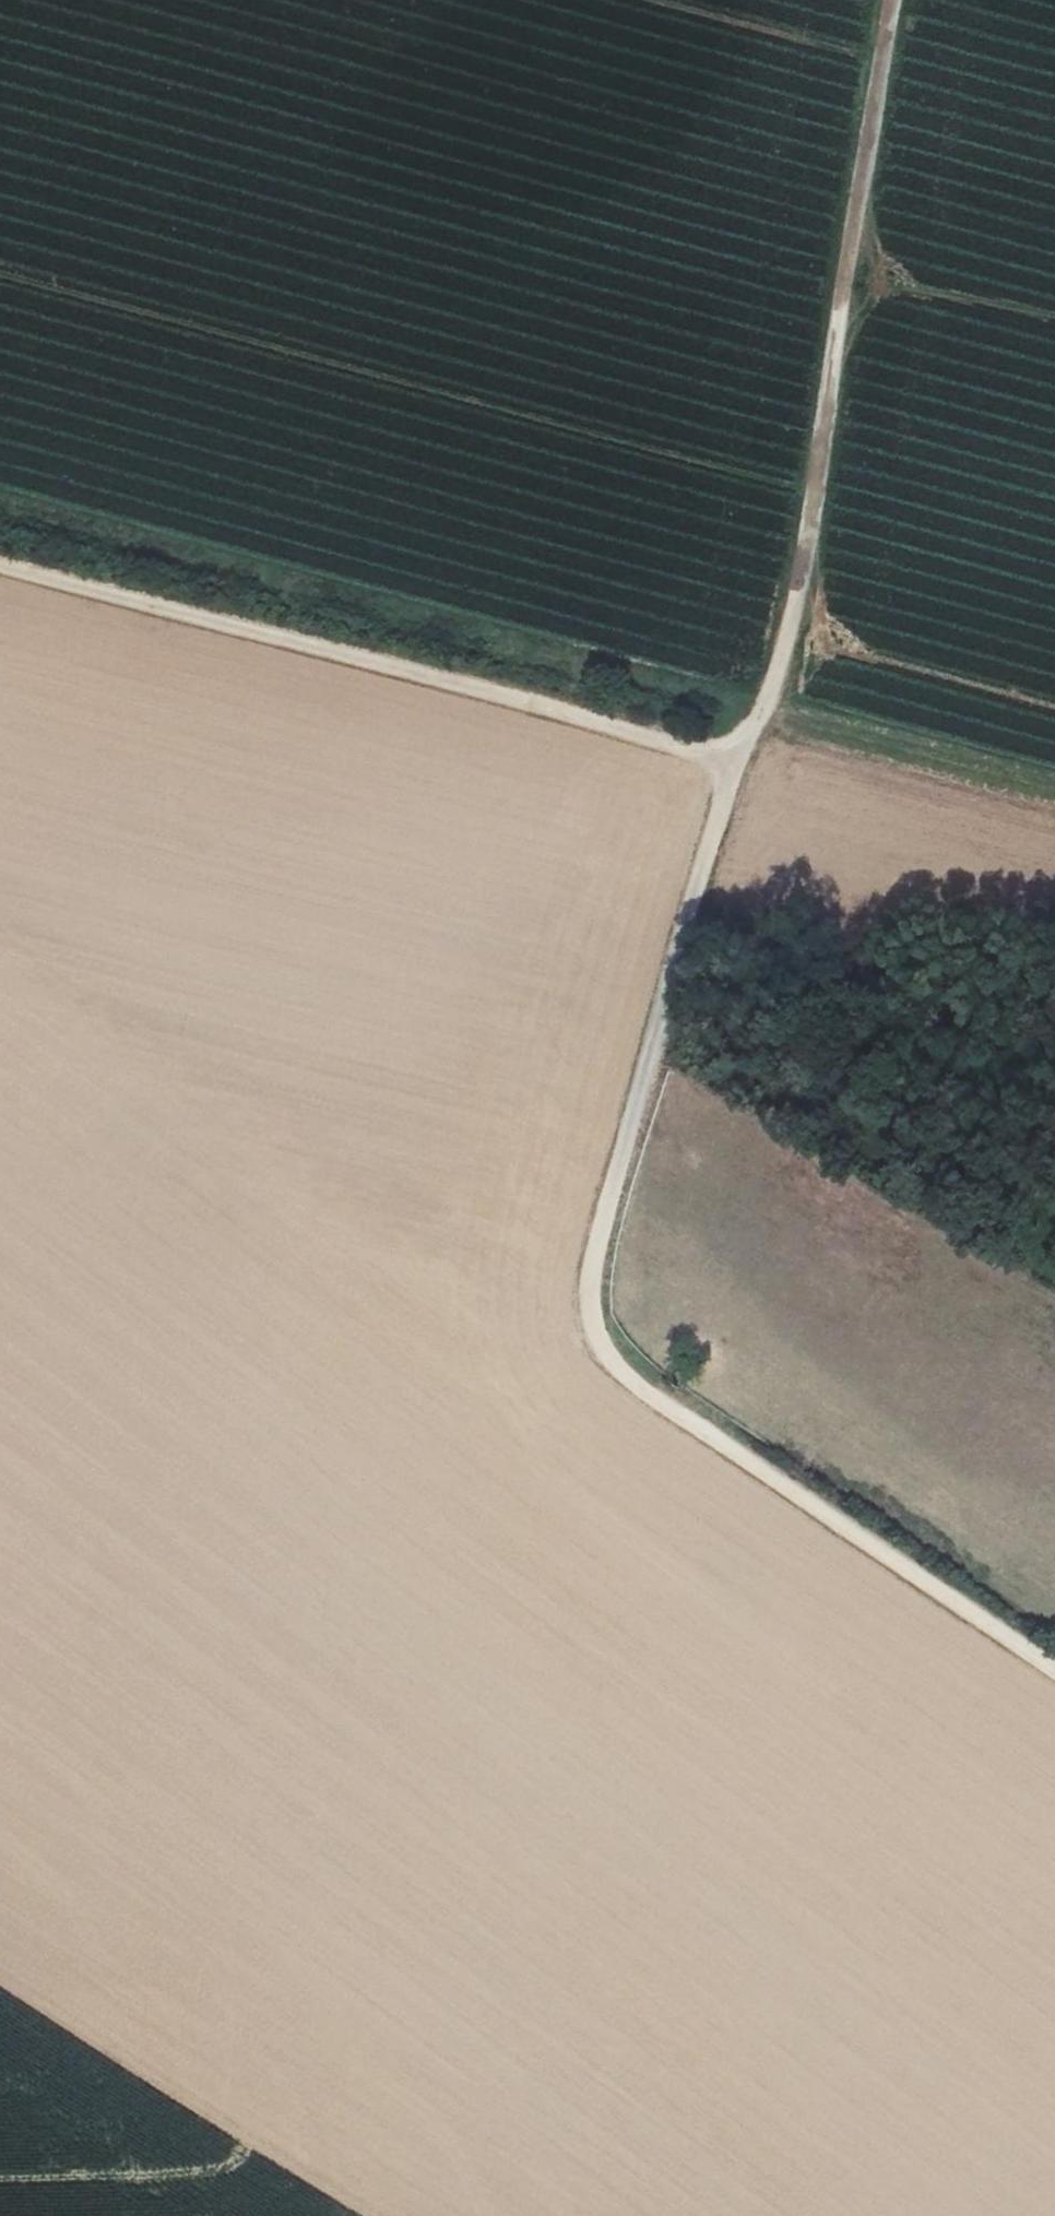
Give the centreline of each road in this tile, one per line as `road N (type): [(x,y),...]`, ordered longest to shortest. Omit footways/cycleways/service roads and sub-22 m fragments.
road 1 (track): [(1054,1671),(629,1379),(598,1342),(589,1295),(604,1212),(734,764),(759,715)]
road 2 (track): [(734,764),(534,702),(0,563)]
road 3 (track): [(759,715),(784,655),(799,574),(891,0)]

